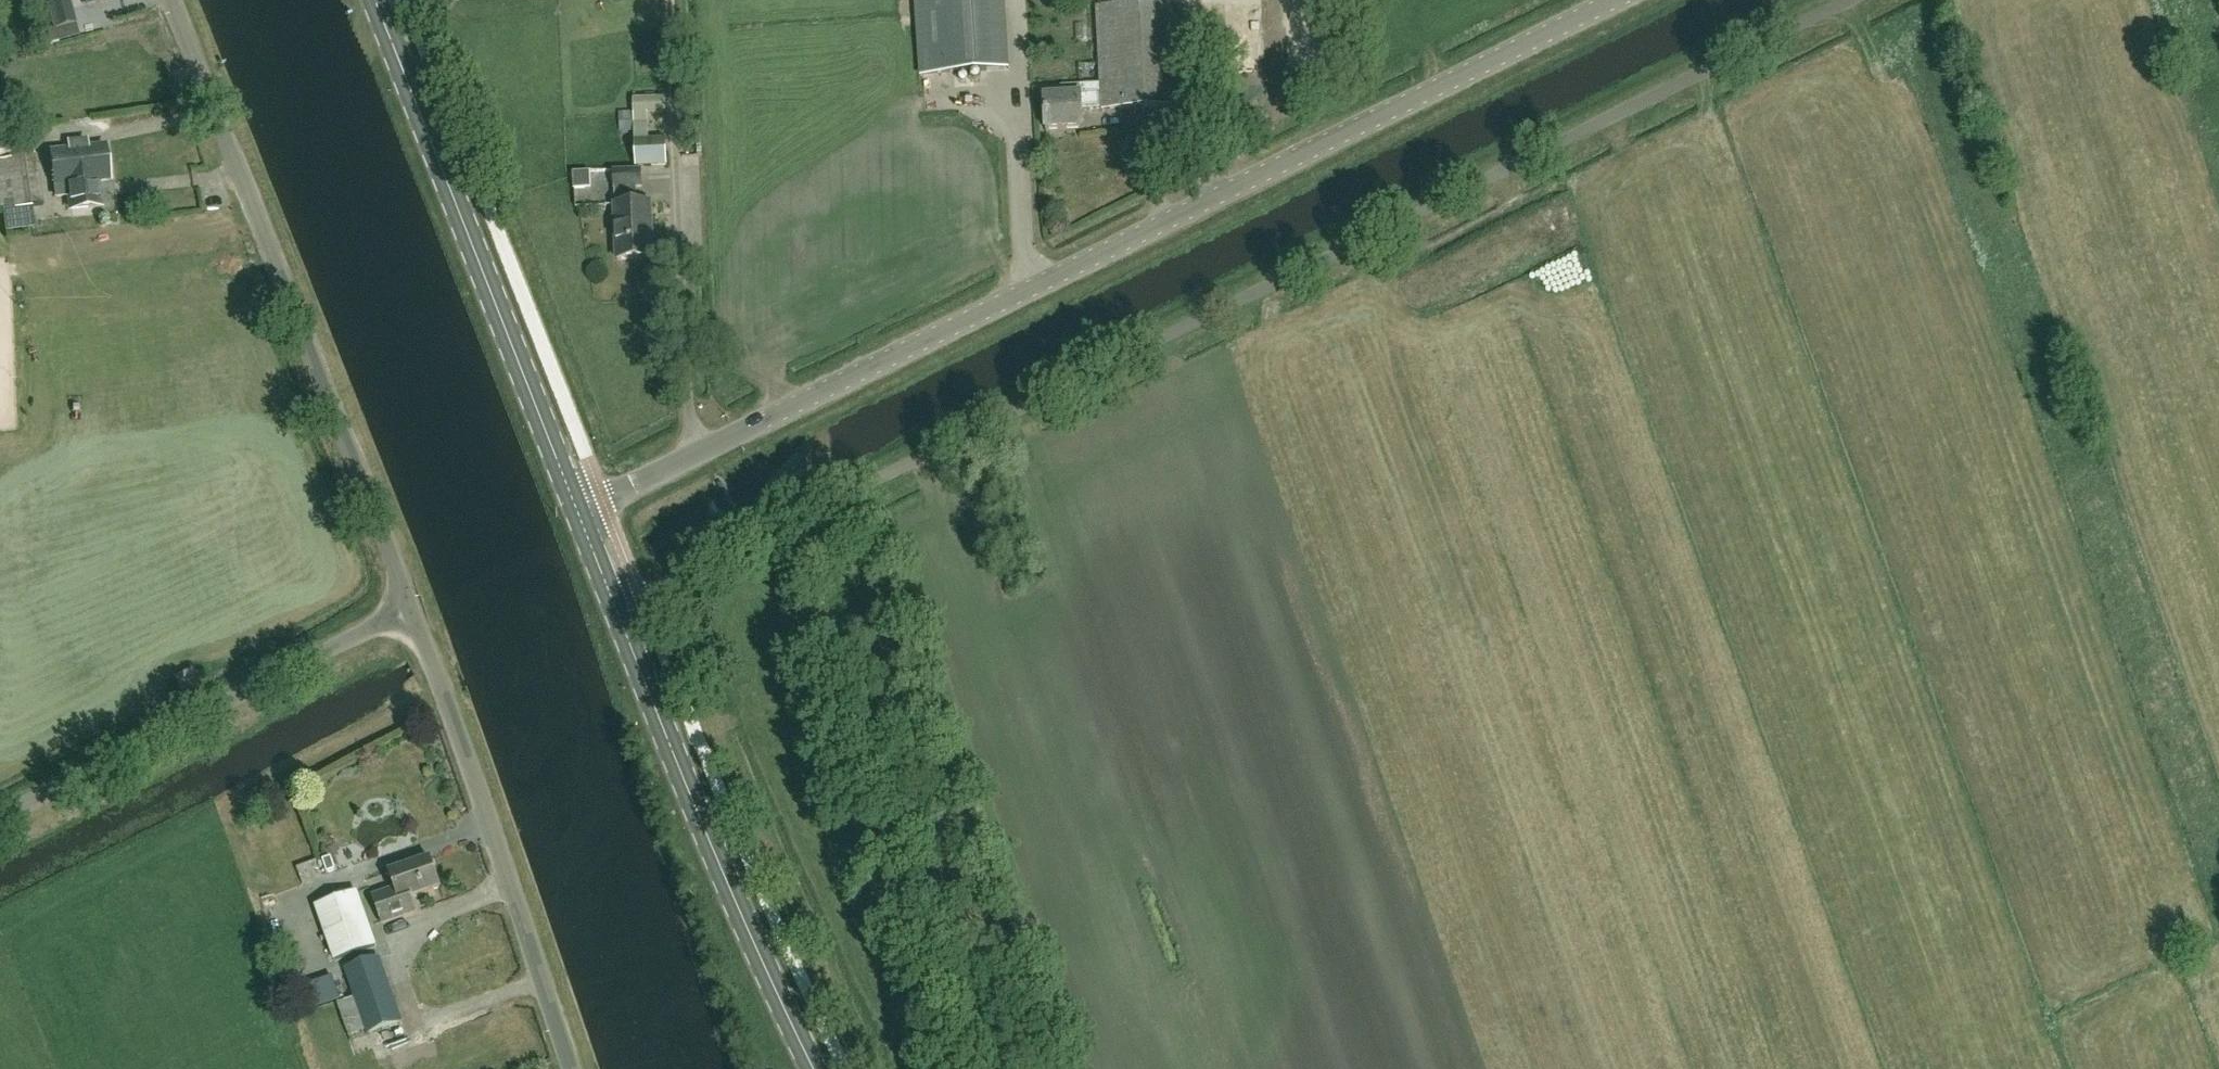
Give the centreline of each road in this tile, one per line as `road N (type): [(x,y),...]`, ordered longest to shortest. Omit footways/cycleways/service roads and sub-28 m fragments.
road 1 (unclassified): [(616,608),(1851,0)]
road 2 (unclassified): [(577,511),(1617,0)]
road 3 (unclassified): [(409,606),(169,0)]
road 4 (secondary): [(577,511),(373,0)]
road 5 (secondary): [(813,1068),(616,608)]
road 6 (unclassified): [(571,1068),(409,606)]
road 7 (unclassified): [(0,817),(409,606)]

